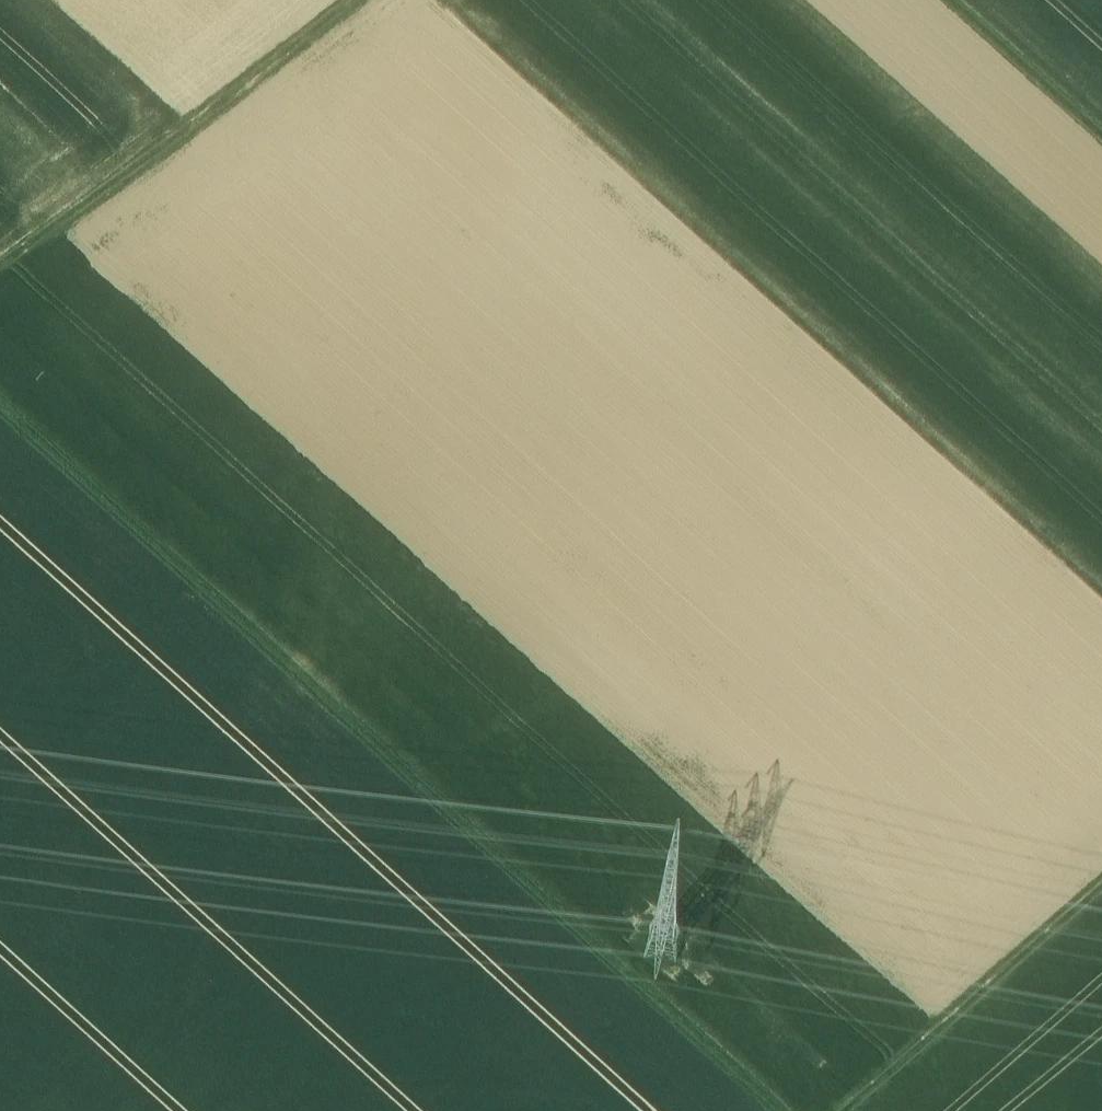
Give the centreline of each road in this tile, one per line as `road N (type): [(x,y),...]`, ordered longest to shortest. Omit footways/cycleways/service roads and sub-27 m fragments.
road 1 (track): [(646,1110),(0,528)]
road 2 (track): [(0,271),(351,0)]
road 3 (track): [(1101,890),(846,1110)]
road 4 (track): [(1101,140),(946,0)]

